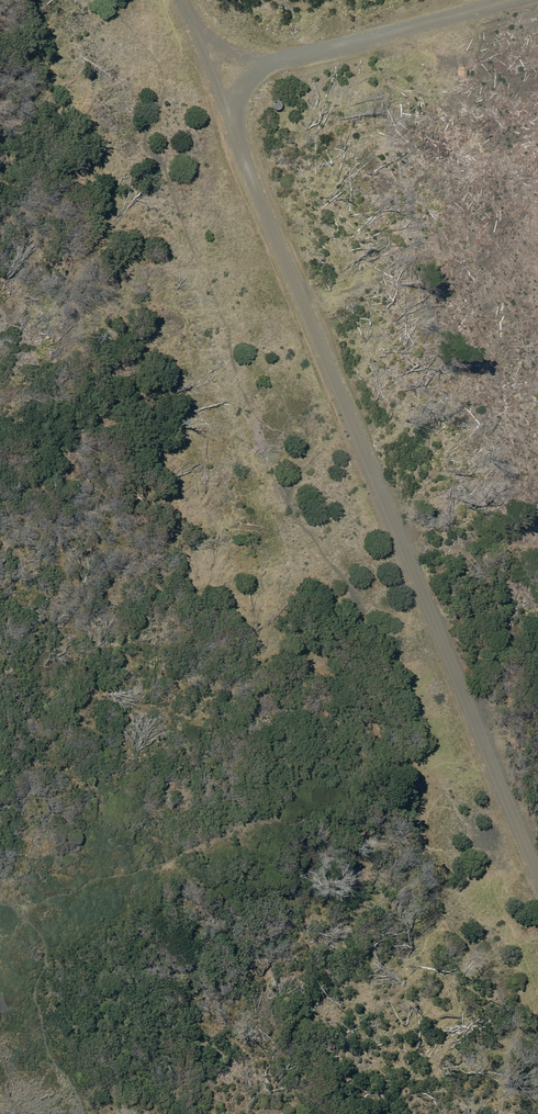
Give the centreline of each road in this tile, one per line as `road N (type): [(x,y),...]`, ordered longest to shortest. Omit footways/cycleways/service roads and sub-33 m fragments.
road 1 (track): [(537,862),(412,573),(183,0)]
road 2 (track): [(215,77),(478,0)]

